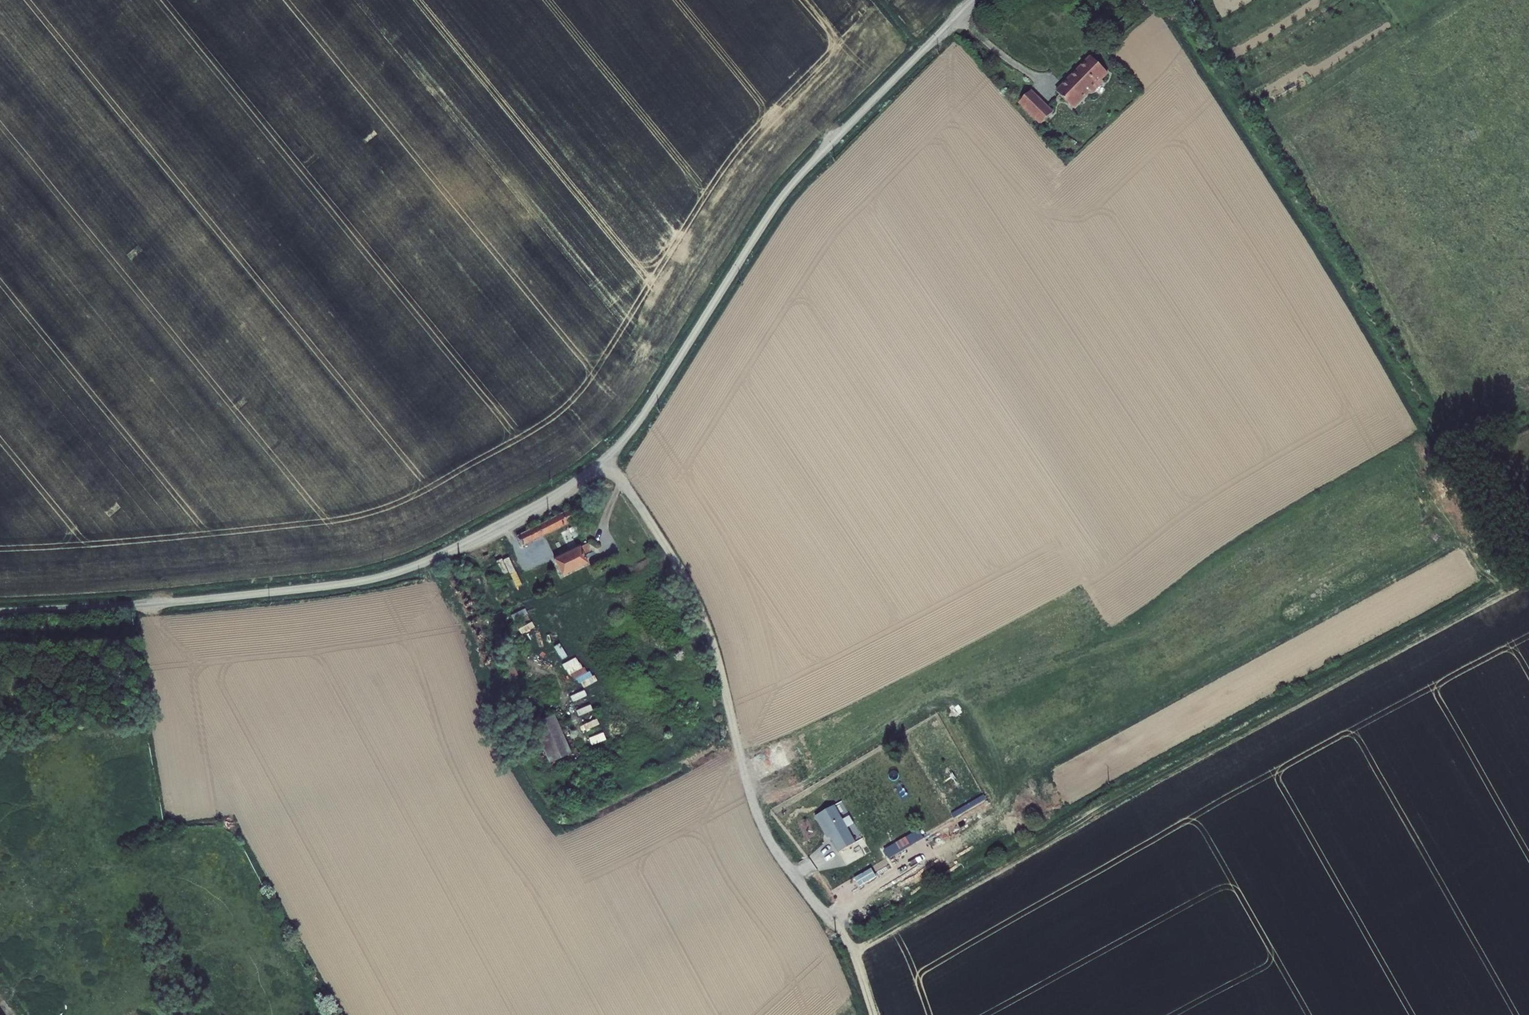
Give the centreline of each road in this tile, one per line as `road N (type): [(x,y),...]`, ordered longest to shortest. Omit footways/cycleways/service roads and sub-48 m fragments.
road 1 (unclassified): [(975,0),(785,194),(608,461),(512,522),(378,579),(206,601),(0,613)]
road 2 (track): [(608,461),(706,624),(774,850),(841,931),(874,1014)]

